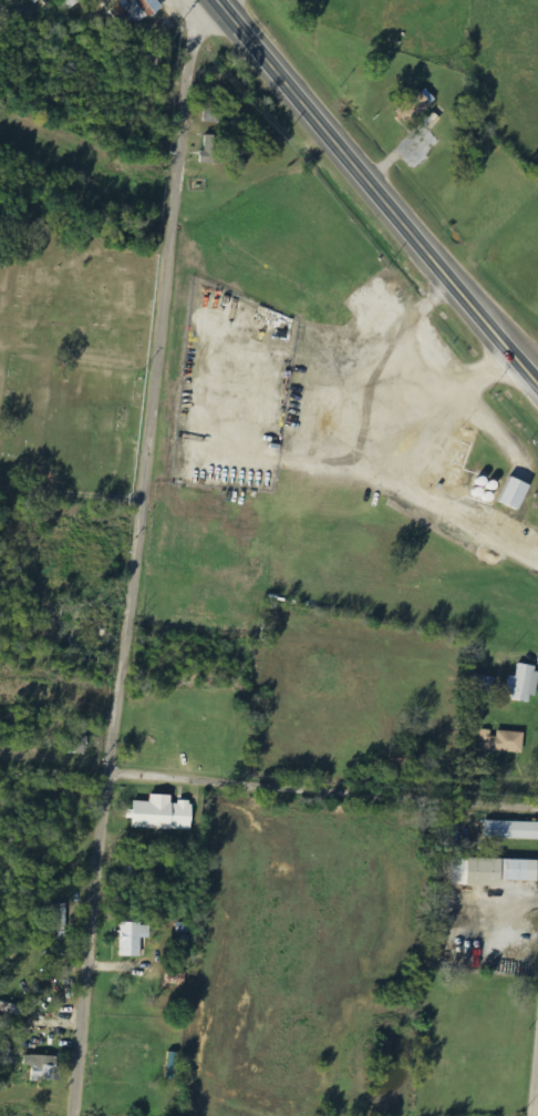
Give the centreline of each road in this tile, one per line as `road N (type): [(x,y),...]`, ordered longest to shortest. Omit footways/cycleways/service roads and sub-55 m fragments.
road 1 (residential): [(73,1115),(190,47),(225,2)]
road 2 (primary): [(537,377),(223,0)]
road 3 (residential): [(537,809),(106,777)]
road 4 (residential): [(0,498),(142,509)]

